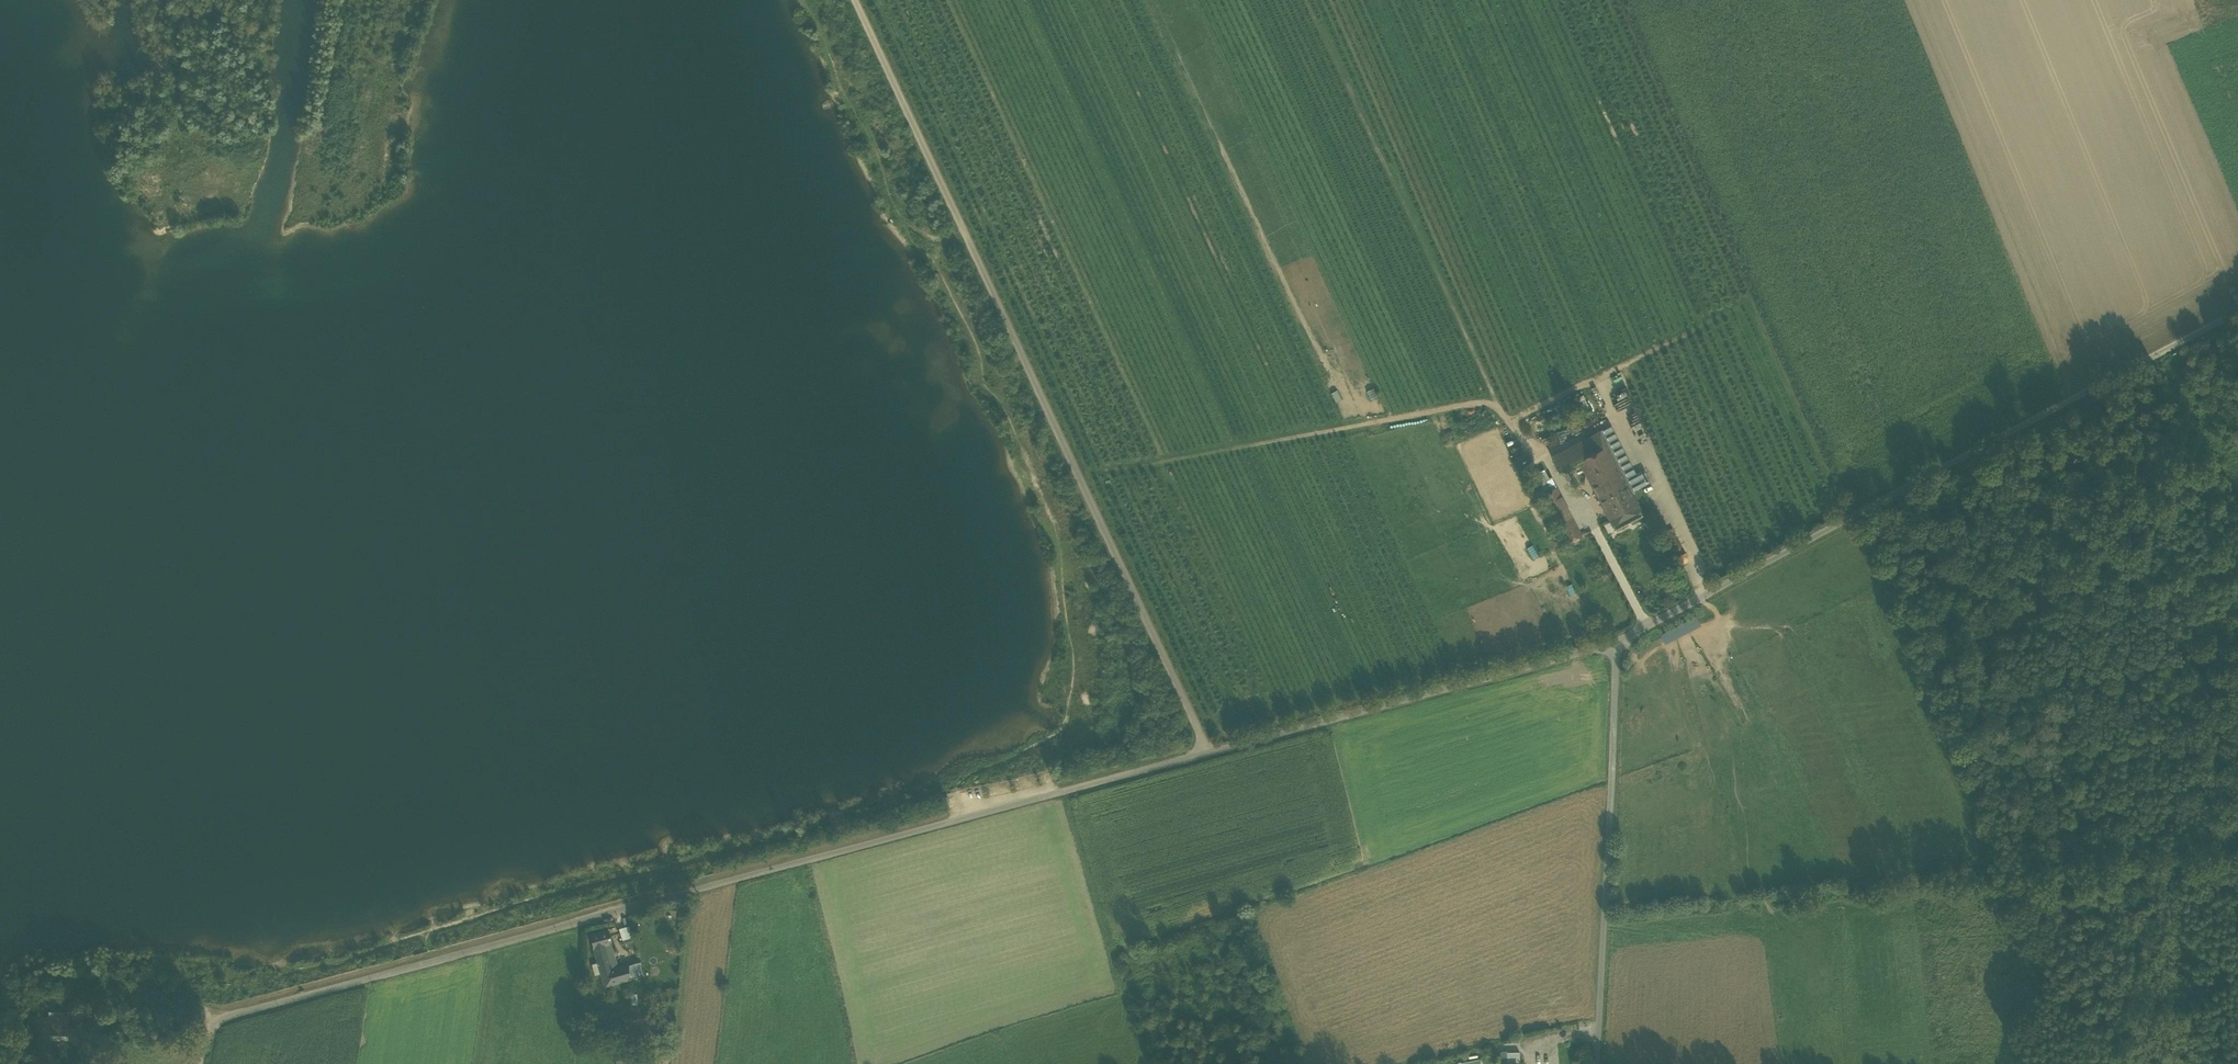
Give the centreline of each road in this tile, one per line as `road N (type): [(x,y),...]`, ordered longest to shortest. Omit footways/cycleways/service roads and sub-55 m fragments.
road 1 (unclassified): [(1626,635),(205,1021),(199,1063)]
road 2 (track): [(1208,752),(854,0)]
road 3 (unclassified): [(1626,635),(2237,311)]
road 4 (unclassified): [(1598,1063),(1626,635)]

